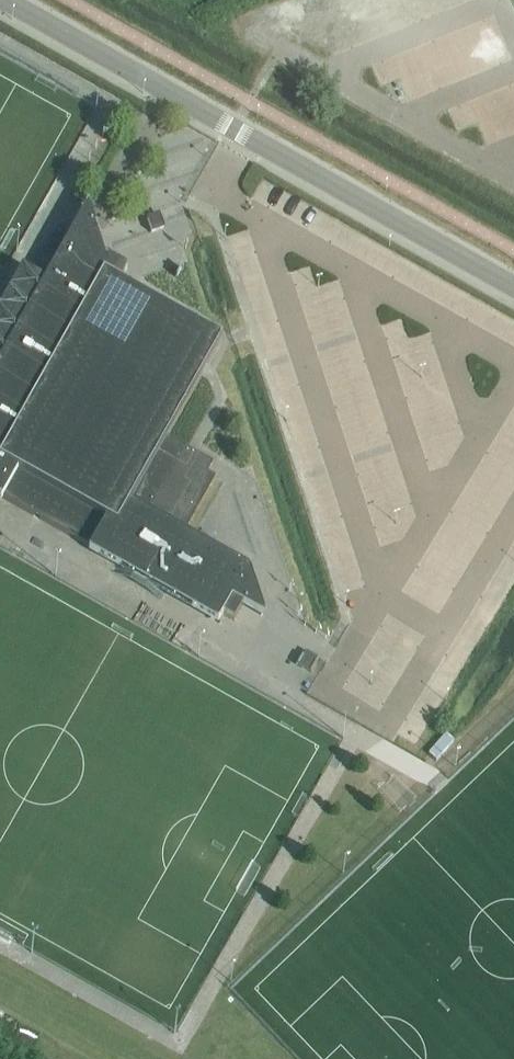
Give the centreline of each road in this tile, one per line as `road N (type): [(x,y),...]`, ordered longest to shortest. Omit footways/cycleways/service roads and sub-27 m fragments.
road 1 (unclassified): [(5,0),(513,286)]

